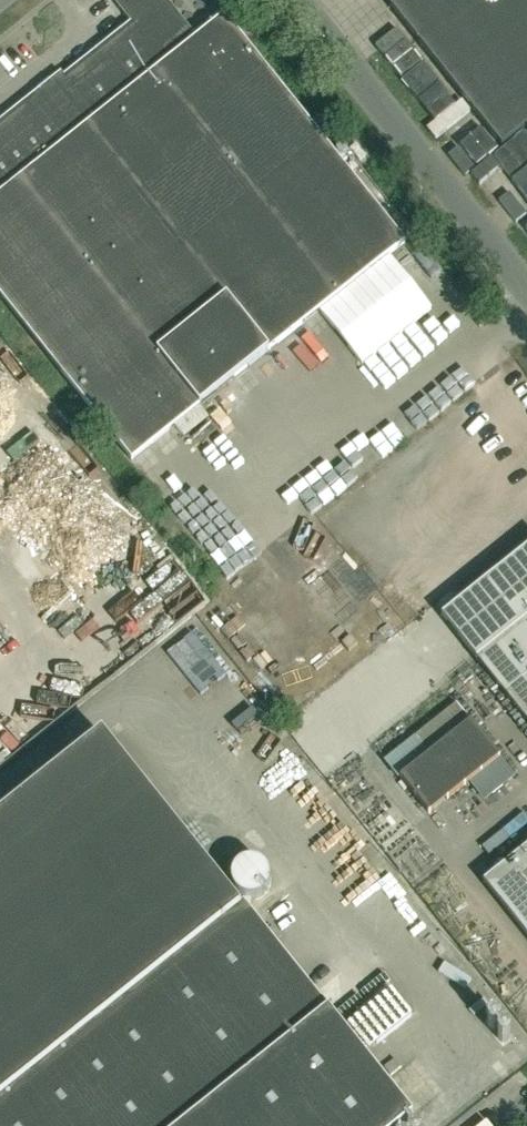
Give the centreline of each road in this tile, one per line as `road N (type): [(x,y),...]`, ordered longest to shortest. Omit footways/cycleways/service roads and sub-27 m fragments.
road 1 (unclassified): [(526,286),(297,0)]

